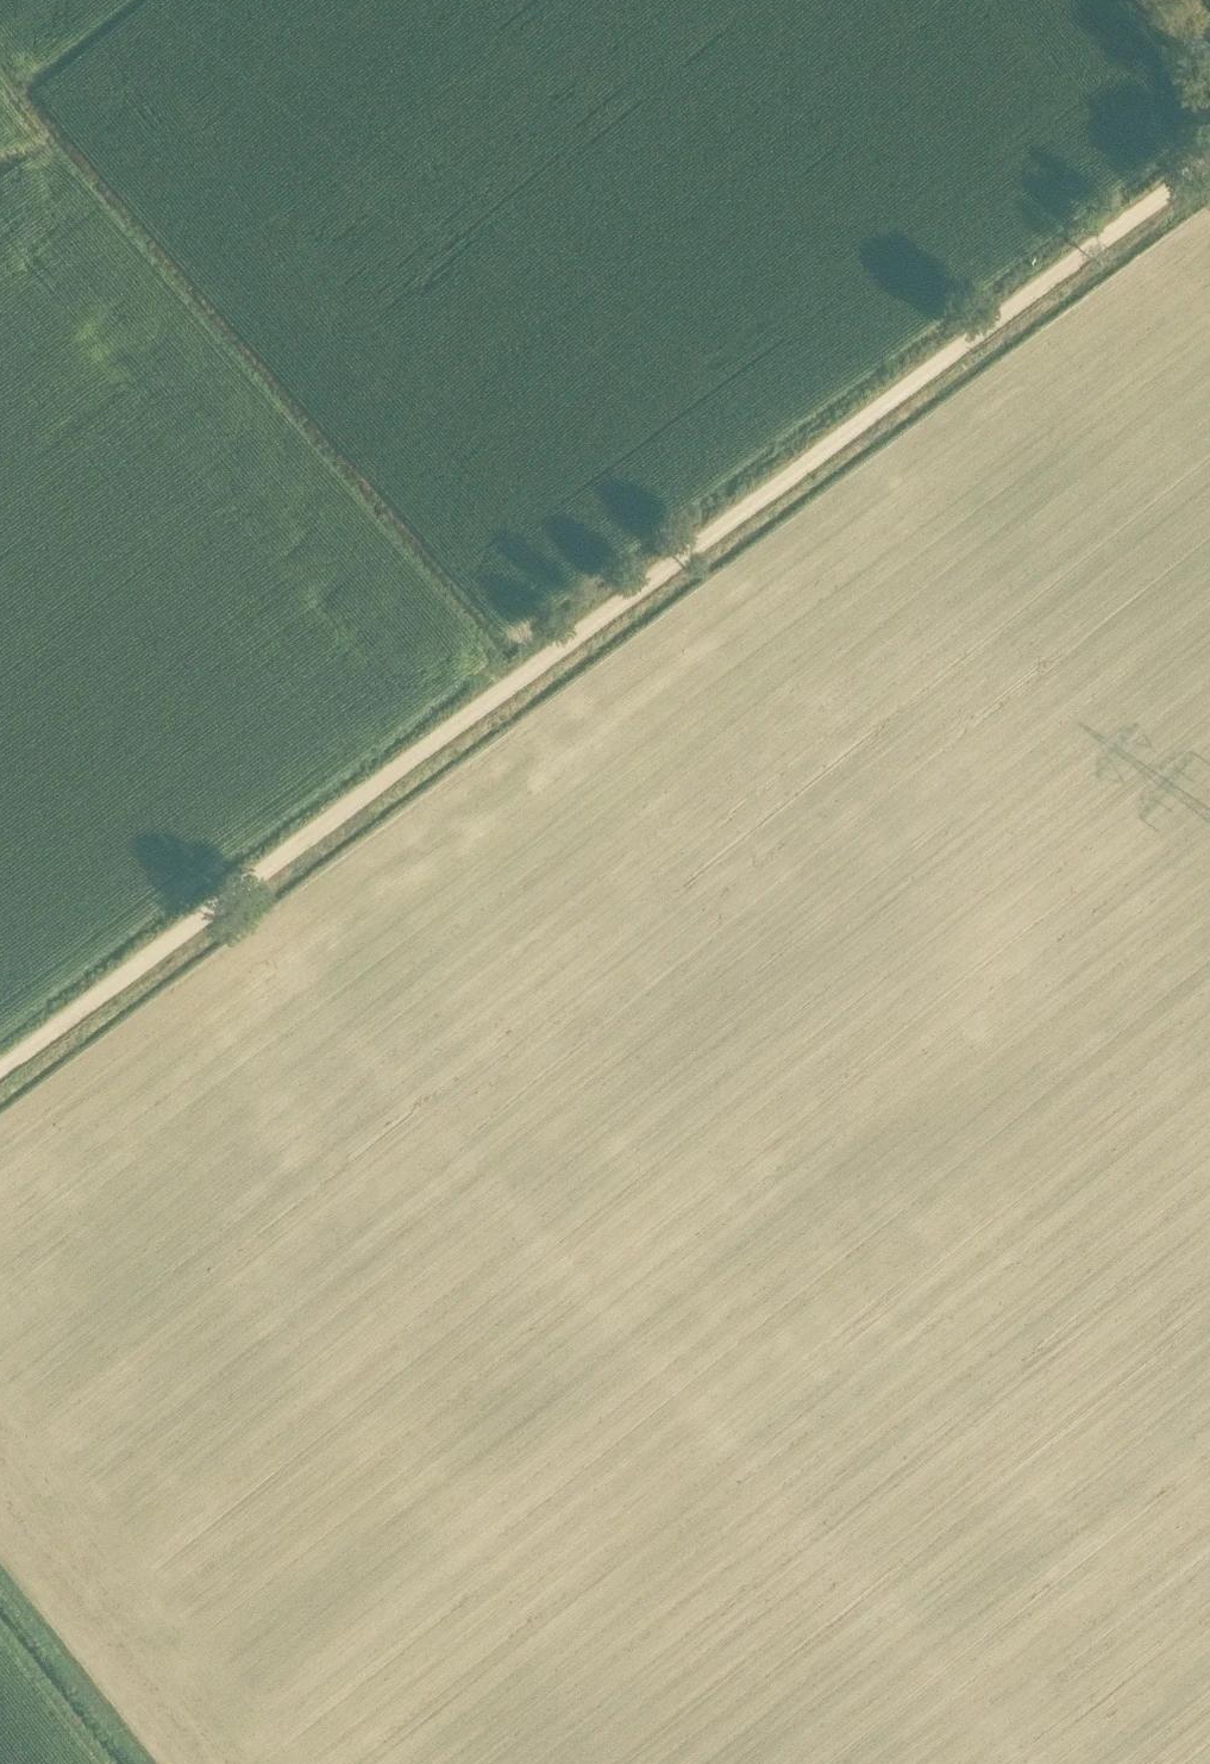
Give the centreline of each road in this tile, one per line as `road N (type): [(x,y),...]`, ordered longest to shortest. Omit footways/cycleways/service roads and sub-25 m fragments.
road 1 (track): [(1209,162),(0,1074)]
road 2 (track): [(136,1763),(0,1593)]

